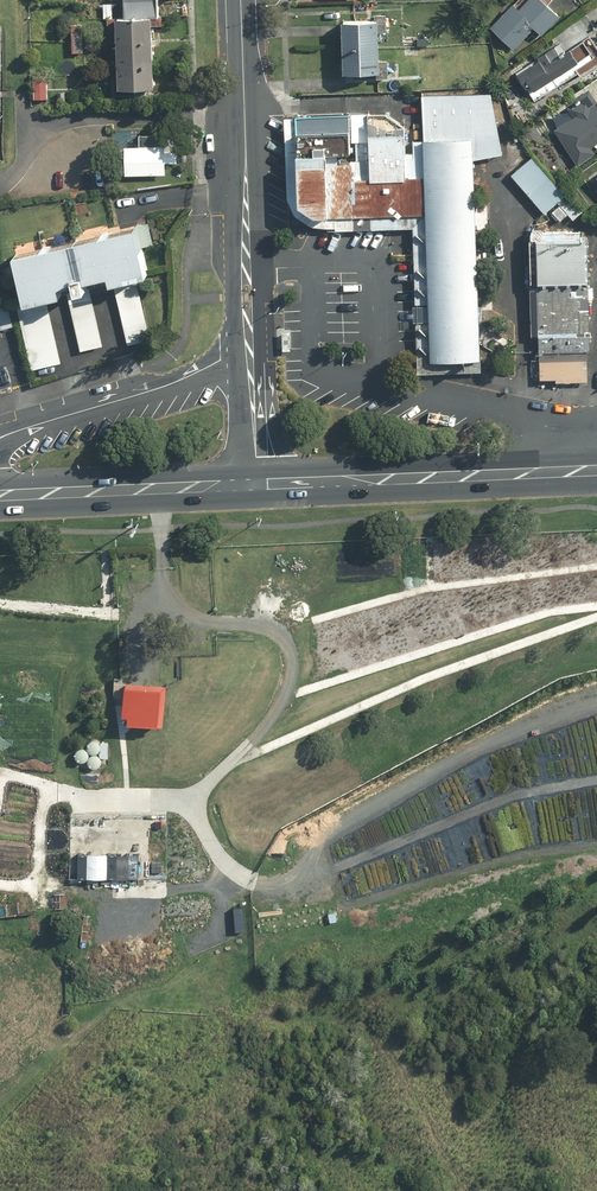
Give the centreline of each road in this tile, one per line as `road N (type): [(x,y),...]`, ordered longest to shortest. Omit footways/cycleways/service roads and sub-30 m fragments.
road 1 (track): [(218,780),(203,815),(216,864),(238,876),(308,868),(344,820),(470,748),(596,693)]
road 2 (track): [(158,481),(162,601),(191,618),(267,634),(291,650),(293,675),(283,704),(218,780),(154,794)]
road 3 (tertiary): [(253,476),(240,0)]
road 4 (track): [(242,755),(596,620)]
road 5 (secondary): [(253,476),(596,468)]
road 6 (track): [(596,842),(505,855),(350,900),(327,886),(325,867)]
road 7 (track): [(325,867),(518,790),(596,776)]
road 8 (secondary): [(0,490),(253,476)]
road 9 (track): [(154,794),(94,794),(0,765)]

